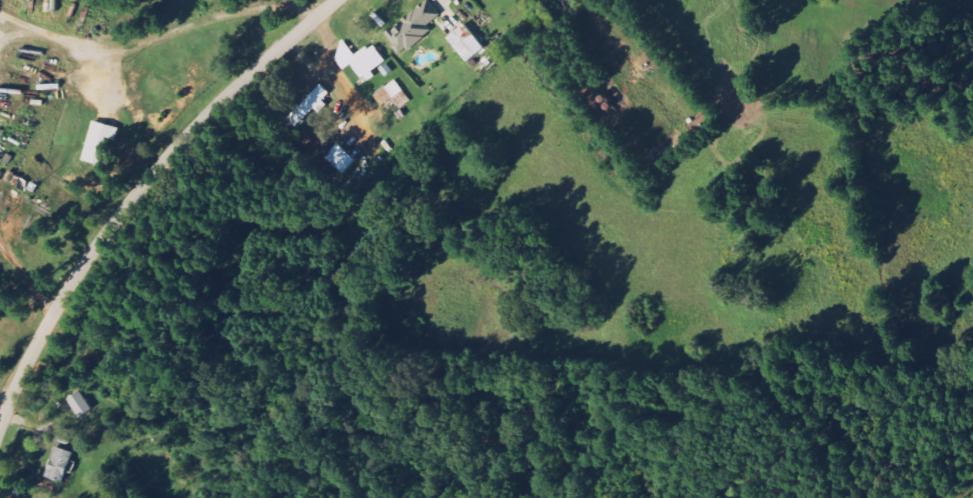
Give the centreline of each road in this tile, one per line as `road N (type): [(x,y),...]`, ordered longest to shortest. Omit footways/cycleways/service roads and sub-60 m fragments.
road 1 (residential): [(0,425),(52,313),(112,224),(189,136),(335,0)]

